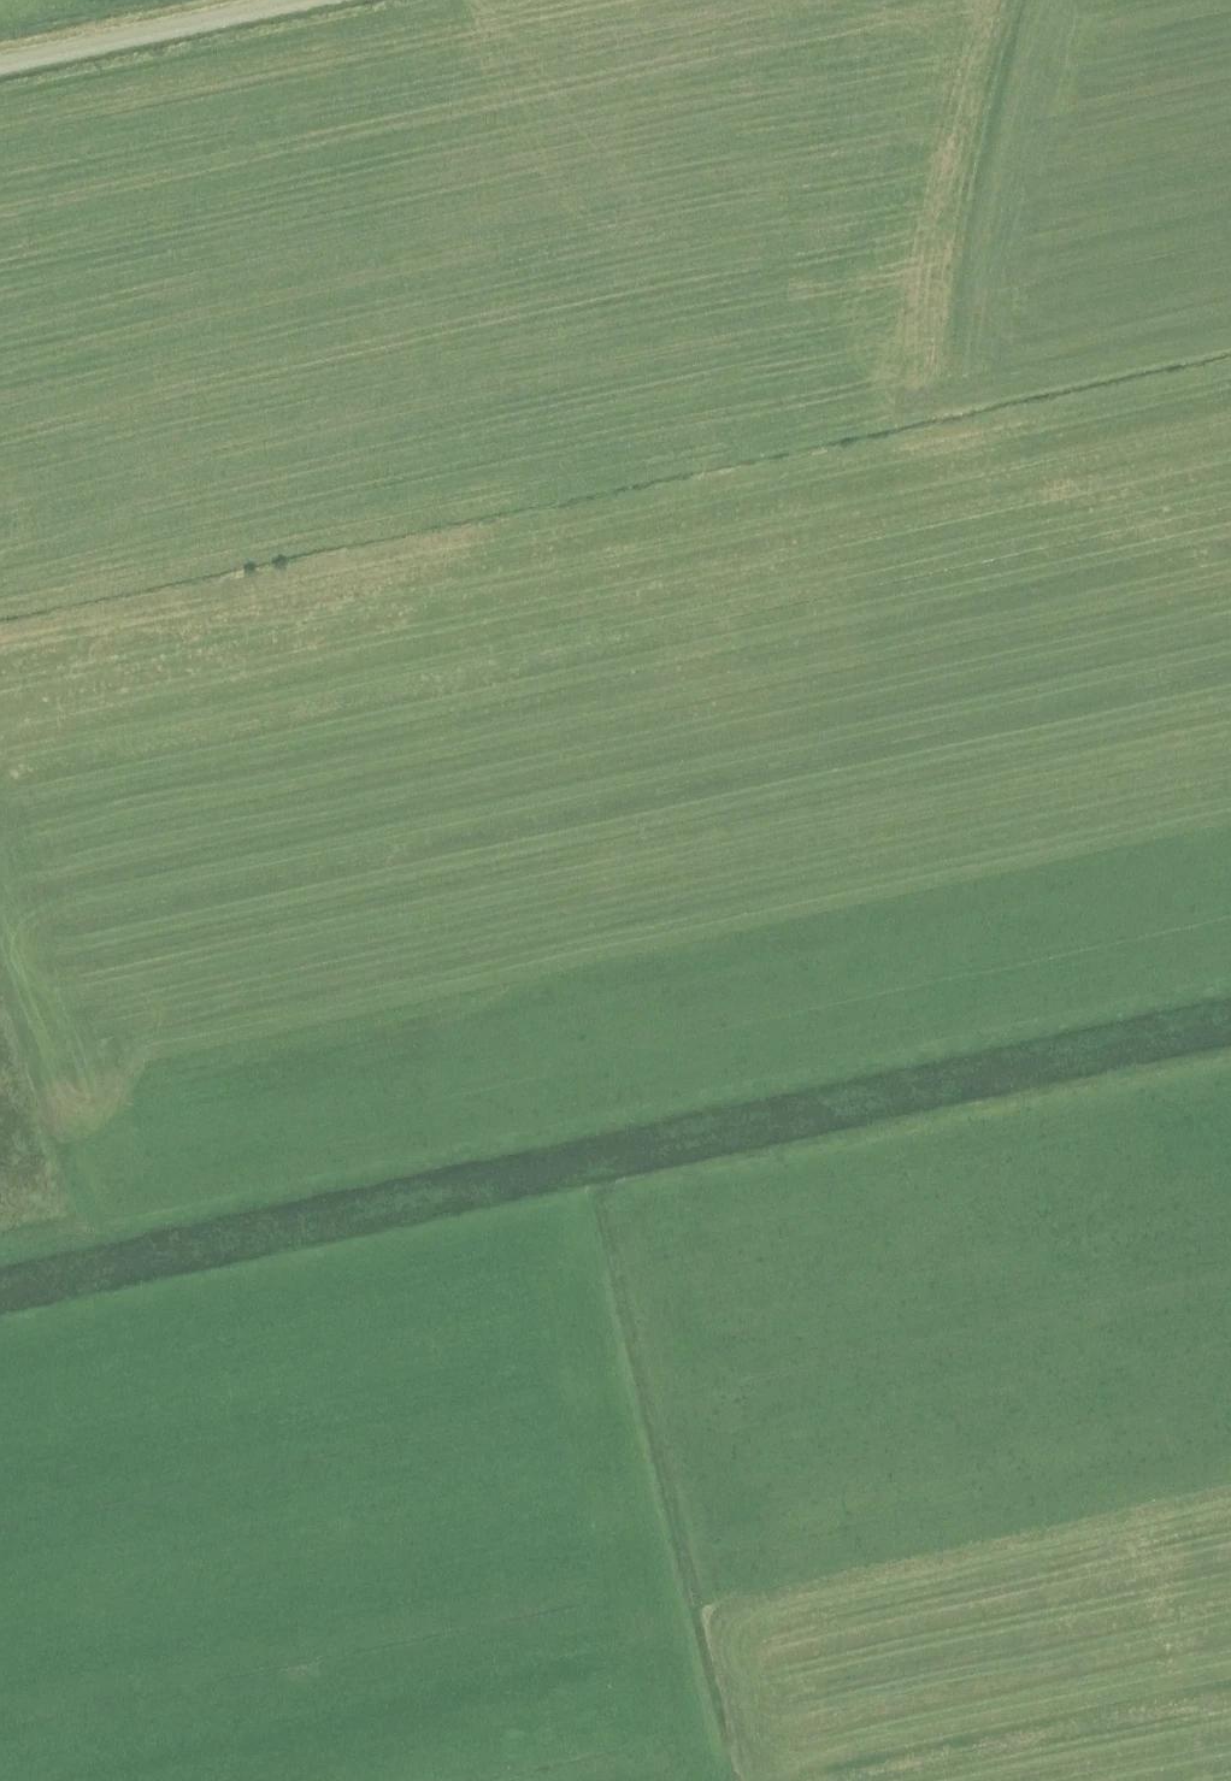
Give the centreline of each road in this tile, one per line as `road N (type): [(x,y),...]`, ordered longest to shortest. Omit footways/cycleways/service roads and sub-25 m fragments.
road 1 (unclassified): [(0,68),(319,0)]

